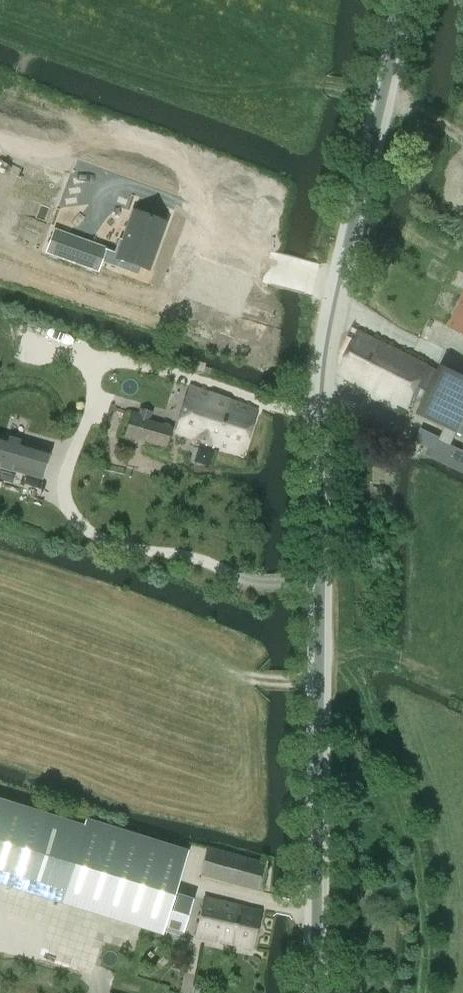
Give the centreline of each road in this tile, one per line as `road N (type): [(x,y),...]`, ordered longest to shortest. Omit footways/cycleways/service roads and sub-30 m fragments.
road 1 (secondary): [(320,992),(323,378),(406,0)]
road 2 (track): [(94,305),(115,205),(0,146)]

